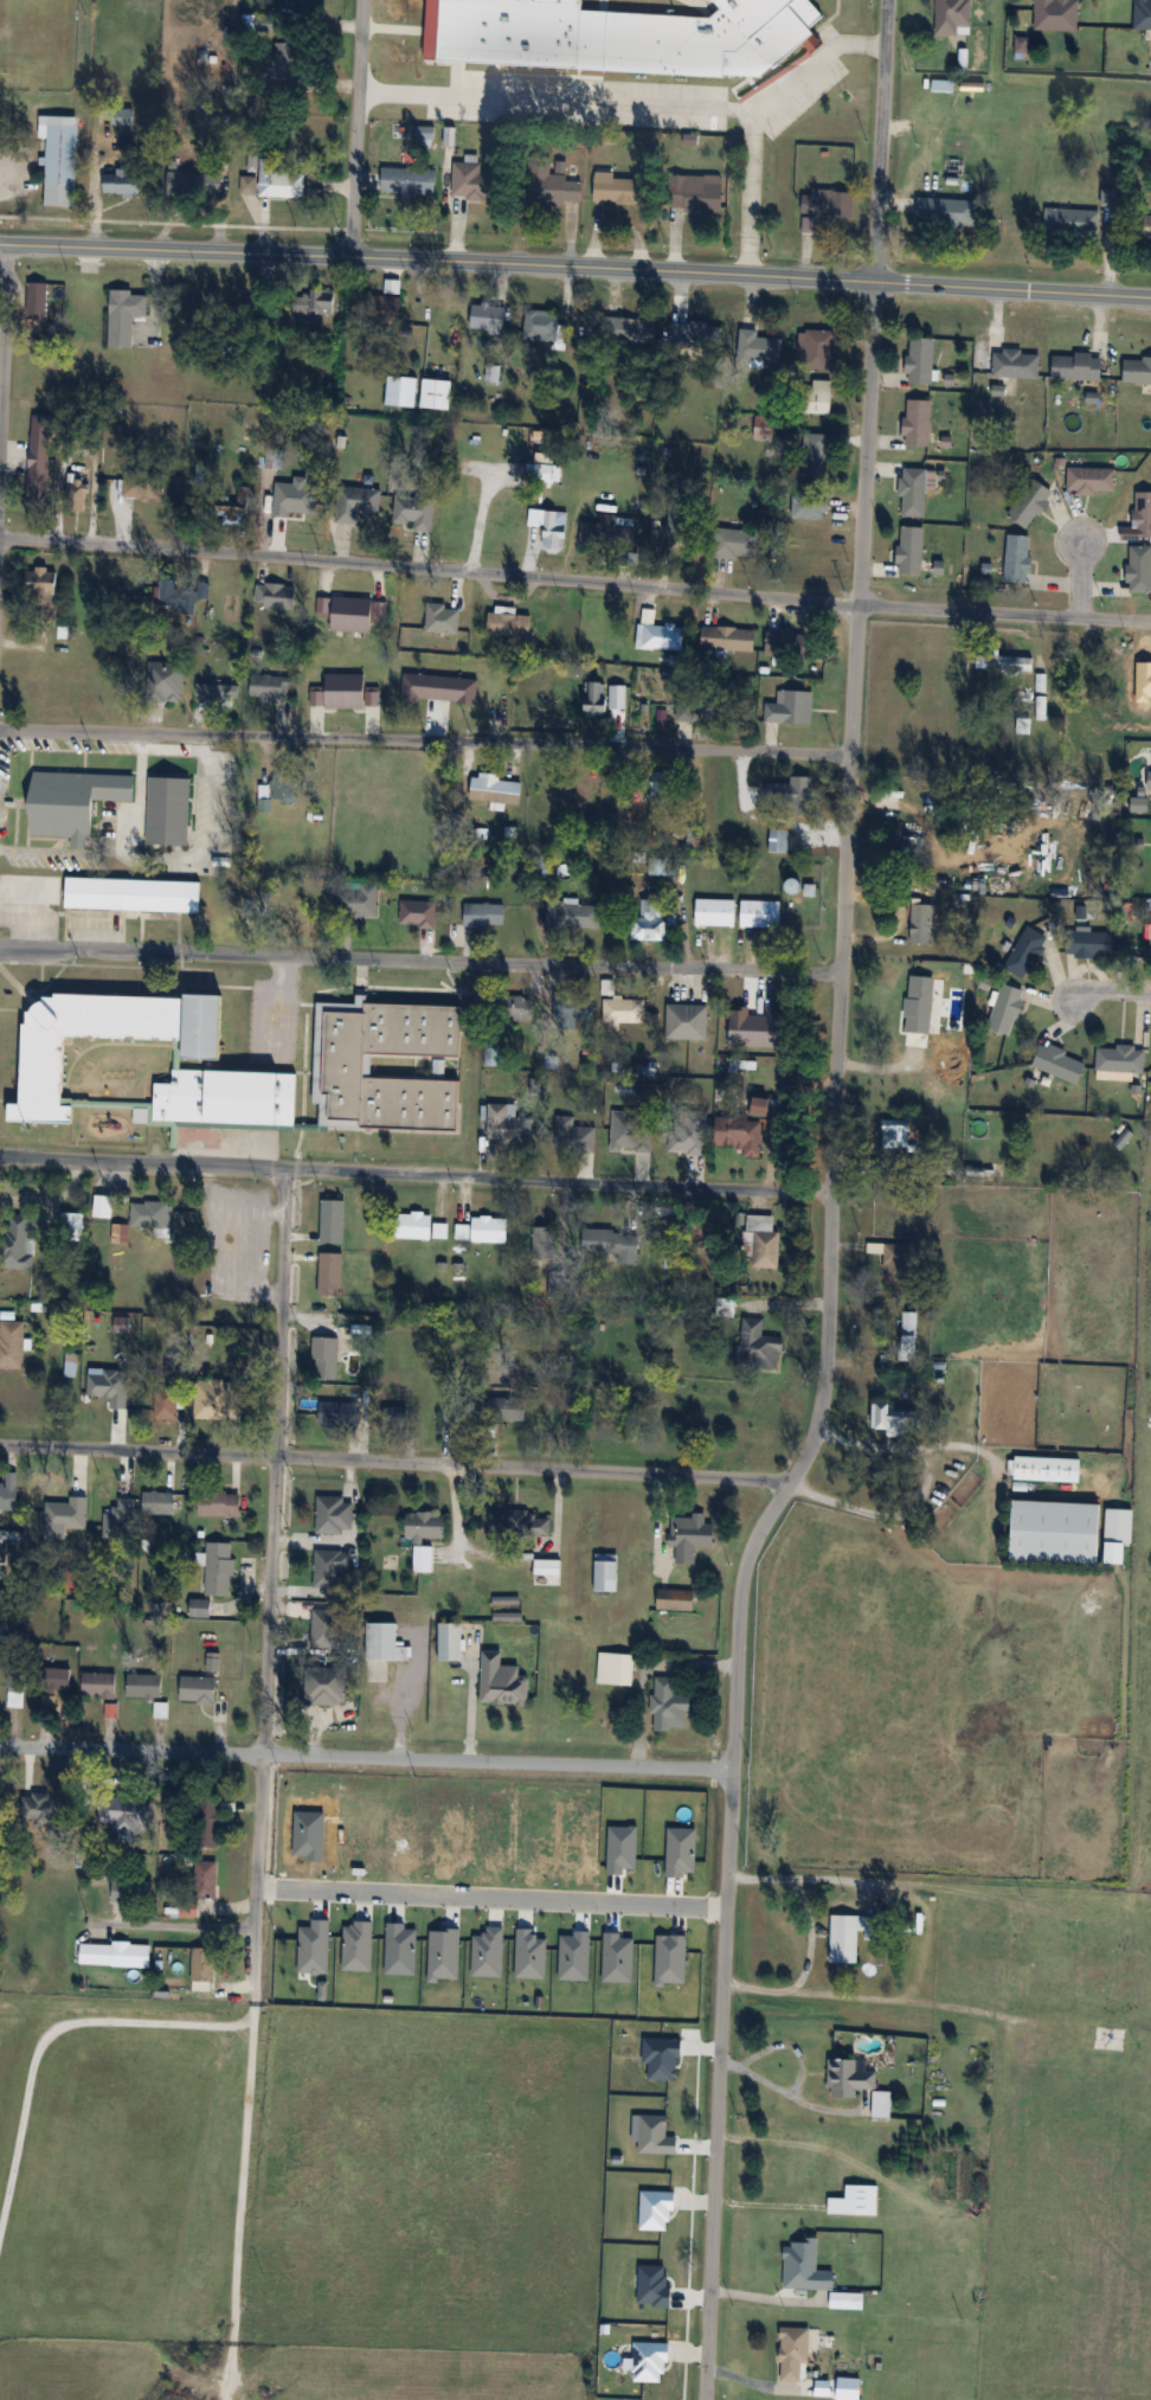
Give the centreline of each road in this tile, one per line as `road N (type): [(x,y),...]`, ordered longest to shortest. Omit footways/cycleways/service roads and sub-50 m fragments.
road 1 (residential): [(789,1485),(814,1437),(825,1363),(876,282)]
road 2 (residential): [(1150,621),(857,605),(0,536)]
road 3 (secondary): [(876,282),(0,244)]
road 4 (residential): [(850,755),(0,728)]
road 5 (residential): [(842,973),(0,948)]
road 6 (residential): [(832,1194),(0,1156)]
road 7 (residential): [(253,1998),(285,1168)]
road 8 (residential): [(789,1485),(0,1446)]
road 9 (residential): [(732,1770),(0,1745)]
road 10 (residential): [(706,2399),(719,2075)]
road 11 (residential): [(719,2075),(732,1770)]
road 12 (residential): [(732,1770),(745,1566),(789,1485)]
road 13 (residential): [(876,282),(887,0)]
road 14 (secondary): [(1150,296),(876,282)]
road 15 (residential): [(348,257),(364,0)]
road 16 (residential): [(0,438),(7,244)]

